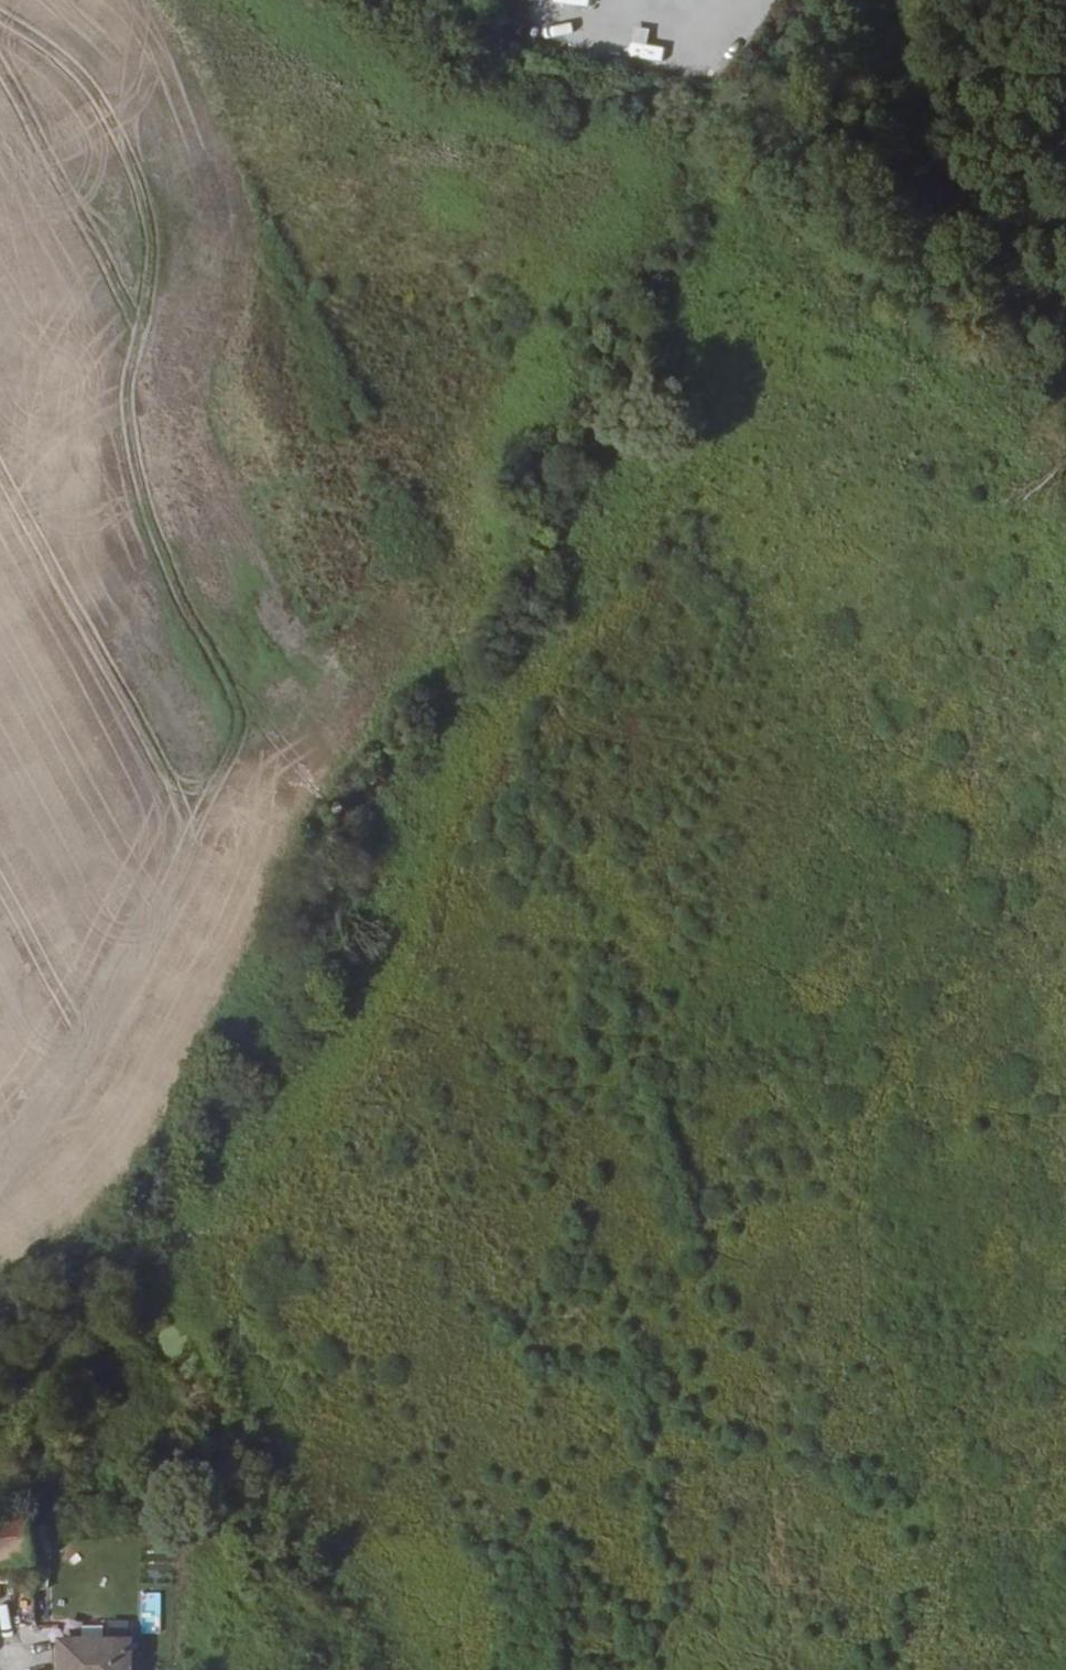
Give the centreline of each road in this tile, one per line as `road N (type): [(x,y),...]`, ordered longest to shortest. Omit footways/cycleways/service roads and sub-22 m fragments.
road 1 (track): [(0,1404),(68,1332),(112,1246),(175,1229)]

